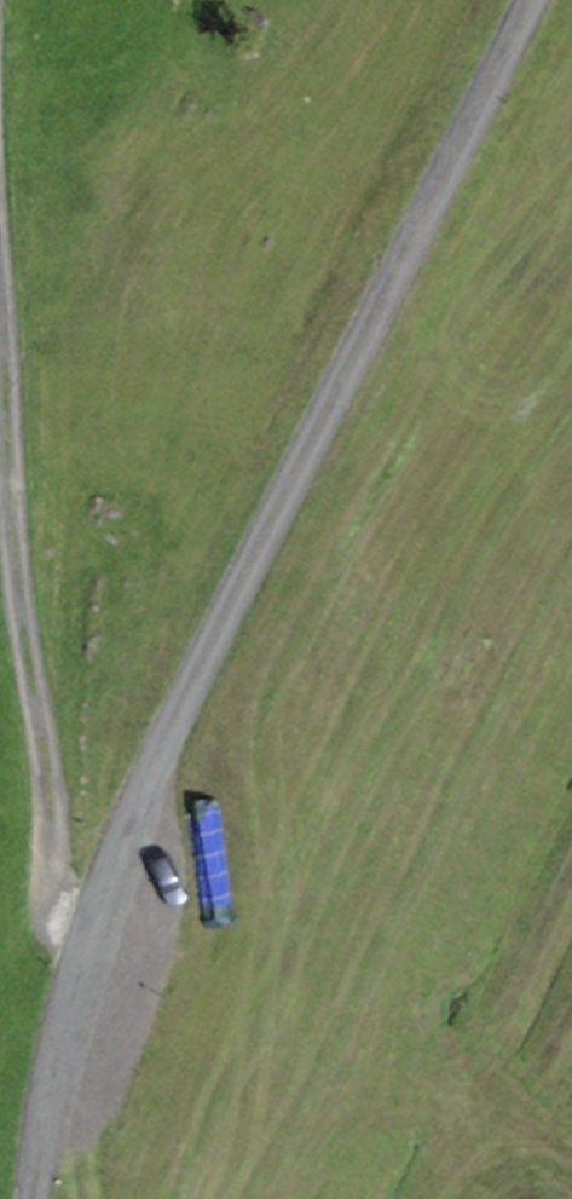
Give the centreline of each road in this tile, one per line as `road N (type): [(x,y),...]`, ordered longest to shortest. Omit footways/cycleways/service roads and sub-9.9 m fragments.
road 1 (unclassified): [(36,1198),(83,948),(138,791),(532,0)]
road 2 (track): [(83,948),(51,887),(45,784),(19,637),(0,333)]

